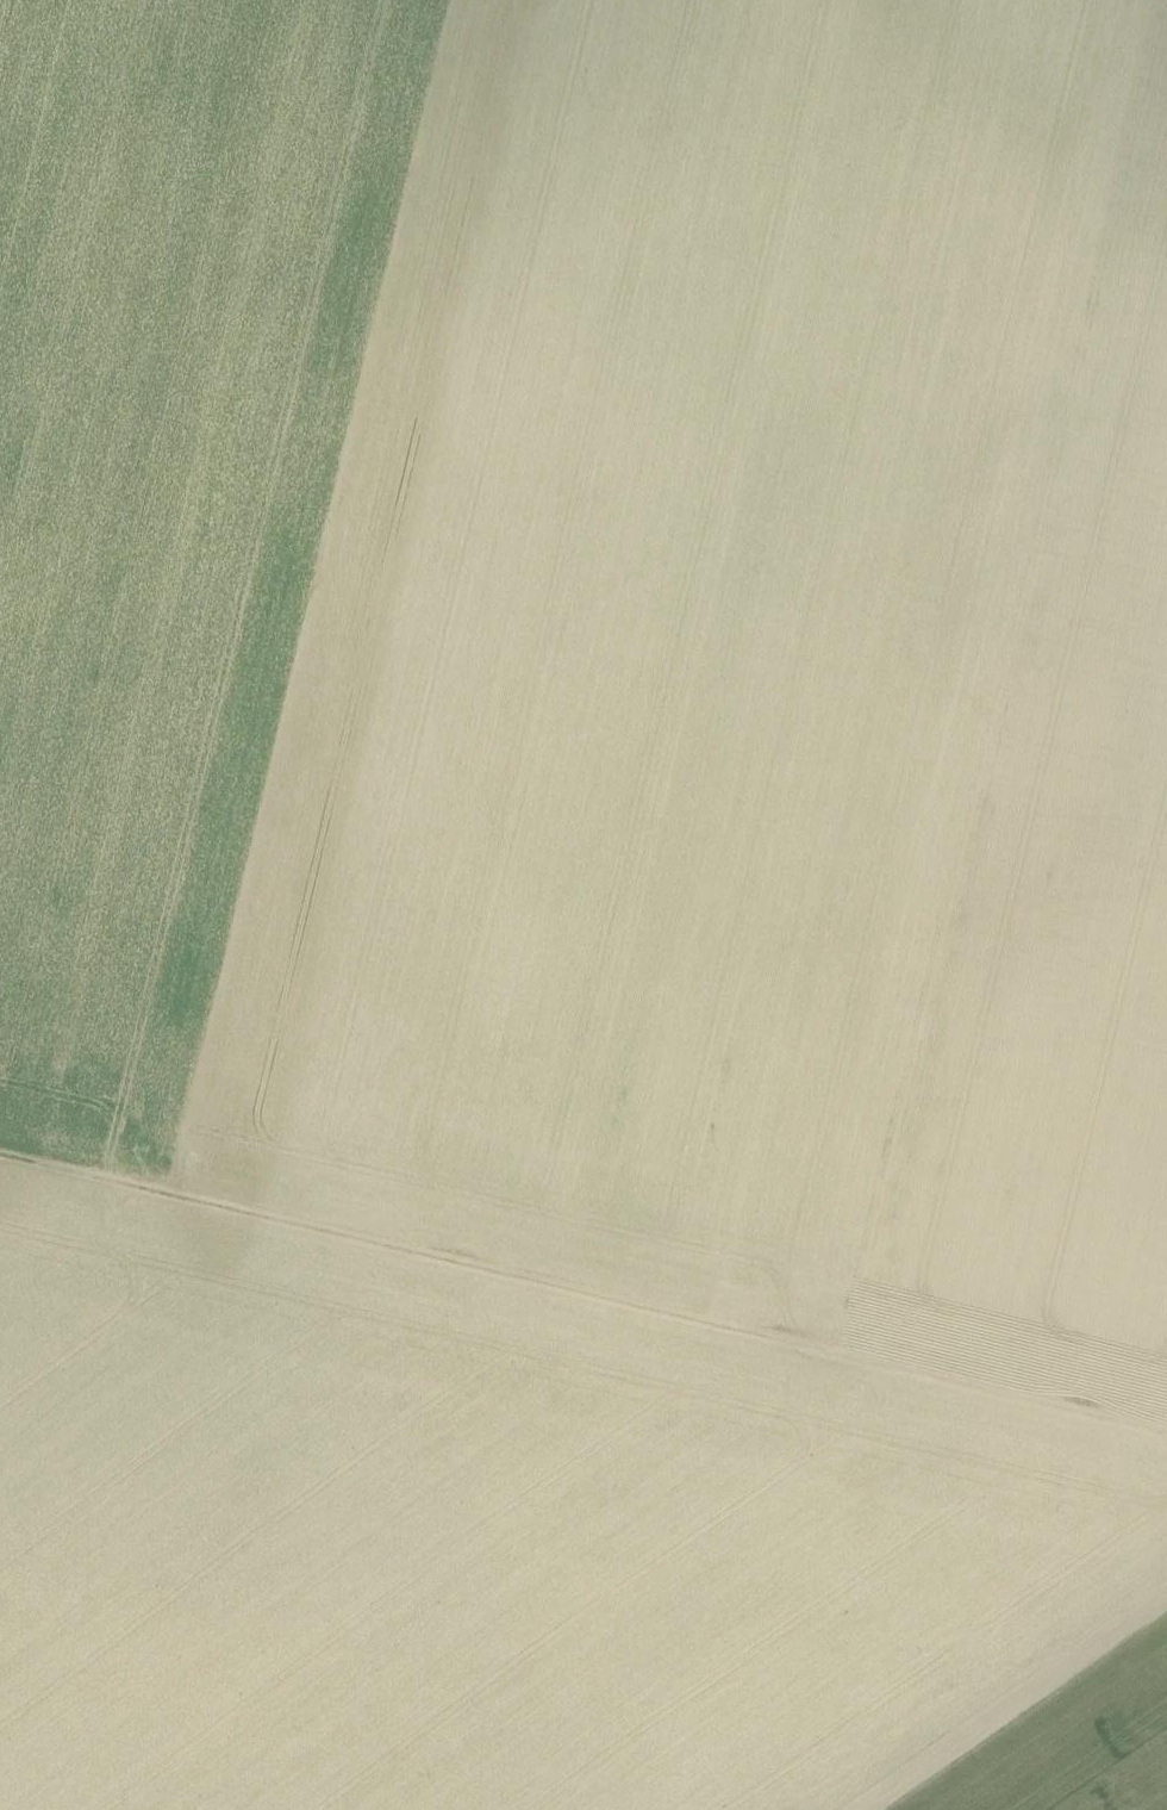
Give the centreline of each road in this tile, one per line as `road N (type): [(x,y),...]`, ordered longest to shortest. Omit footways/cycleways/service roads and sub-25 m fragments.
road 1 (track): [(1166,1433),(0,1154)]
road 2 (track): [(859,1809),(1166,1593)]

